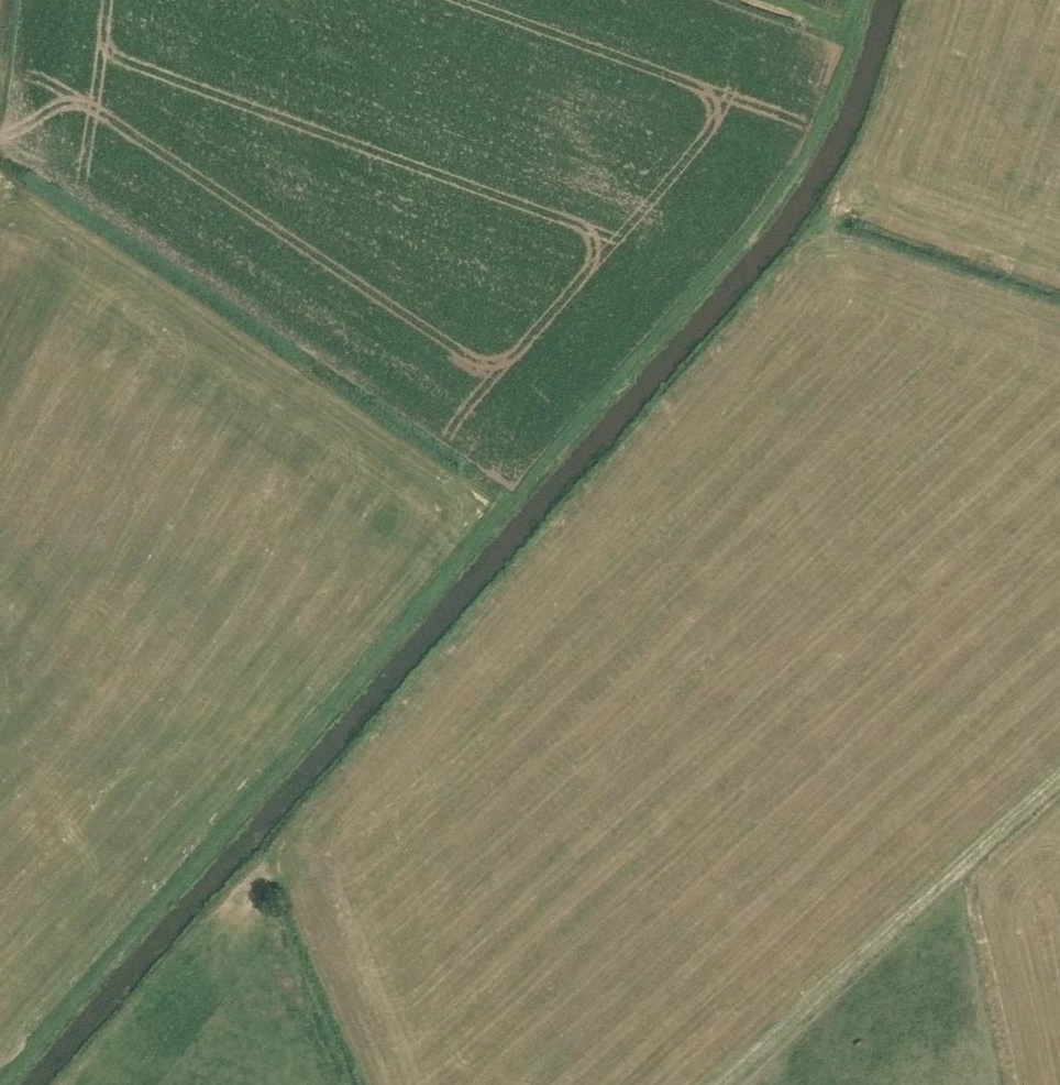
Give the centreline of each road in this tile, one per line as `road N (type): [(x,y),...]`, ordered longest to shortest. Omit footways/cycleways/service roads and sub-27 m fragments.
road 1 (track): [(1059,783),(725,1084)]

